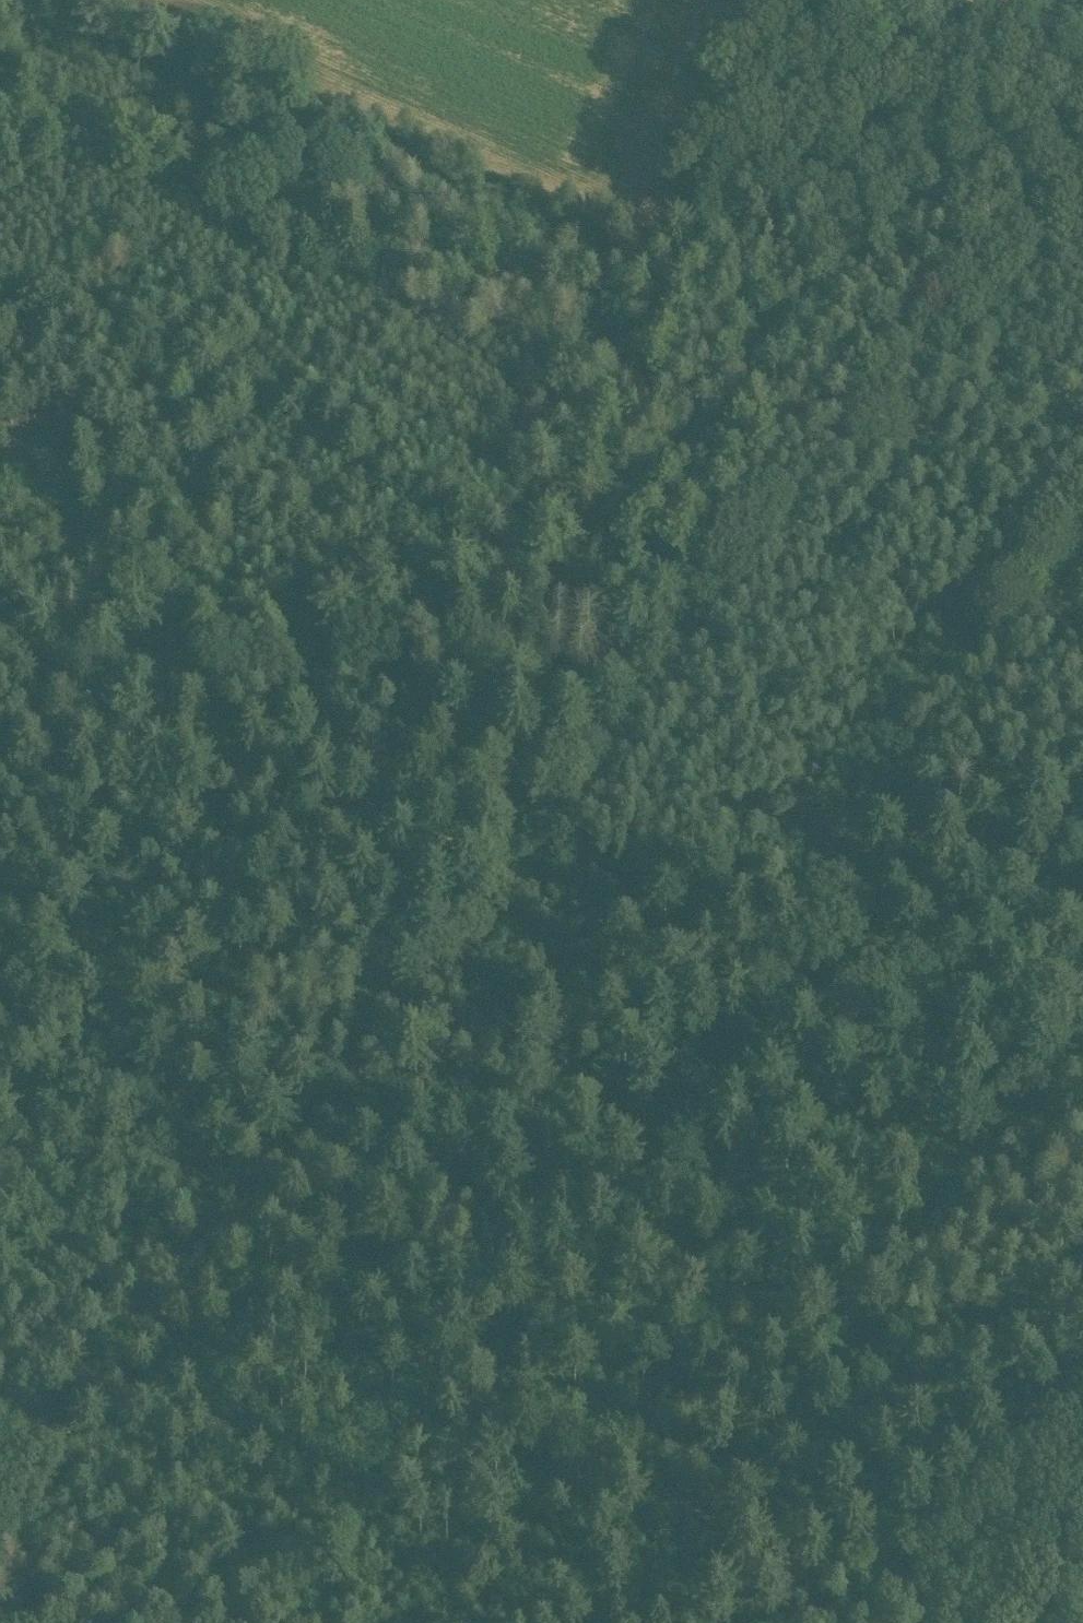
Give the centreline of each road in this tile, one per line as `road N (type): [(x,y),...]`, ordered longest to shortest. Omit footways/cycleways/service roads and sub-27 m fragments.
road 1 (track): [(818,1594),(768,1552),(574,1434),(391,1341),(235,1209)]
road 2 (track): [(235,1209),(0,1466)]
road 3 (track): [(209,1173),(123,1052),(0,917)]

